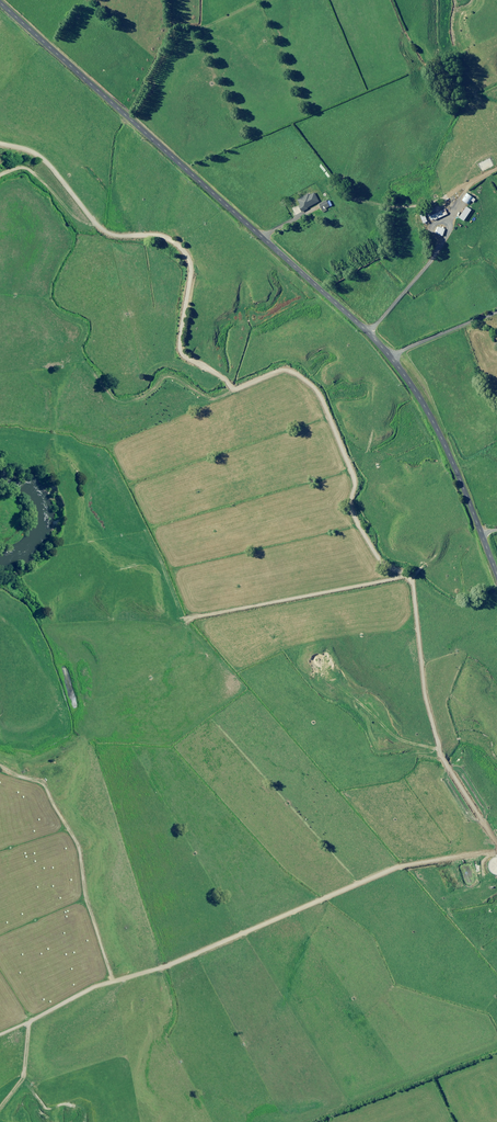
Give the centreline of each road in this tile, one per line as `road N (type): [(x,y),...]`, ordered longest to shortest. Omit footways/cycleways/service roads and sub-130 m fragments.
road 1 (track): [(0,144),(39,159),(98,231),(168,241),(187,261),(185,358),(233,391),(290,375),(312,389),(353,487),(351,507),(383,562),(408,582),(433,747),(496,848)]
road 2 (unclassified): [(0,3),(394,361),(450,455),(496,574)]

